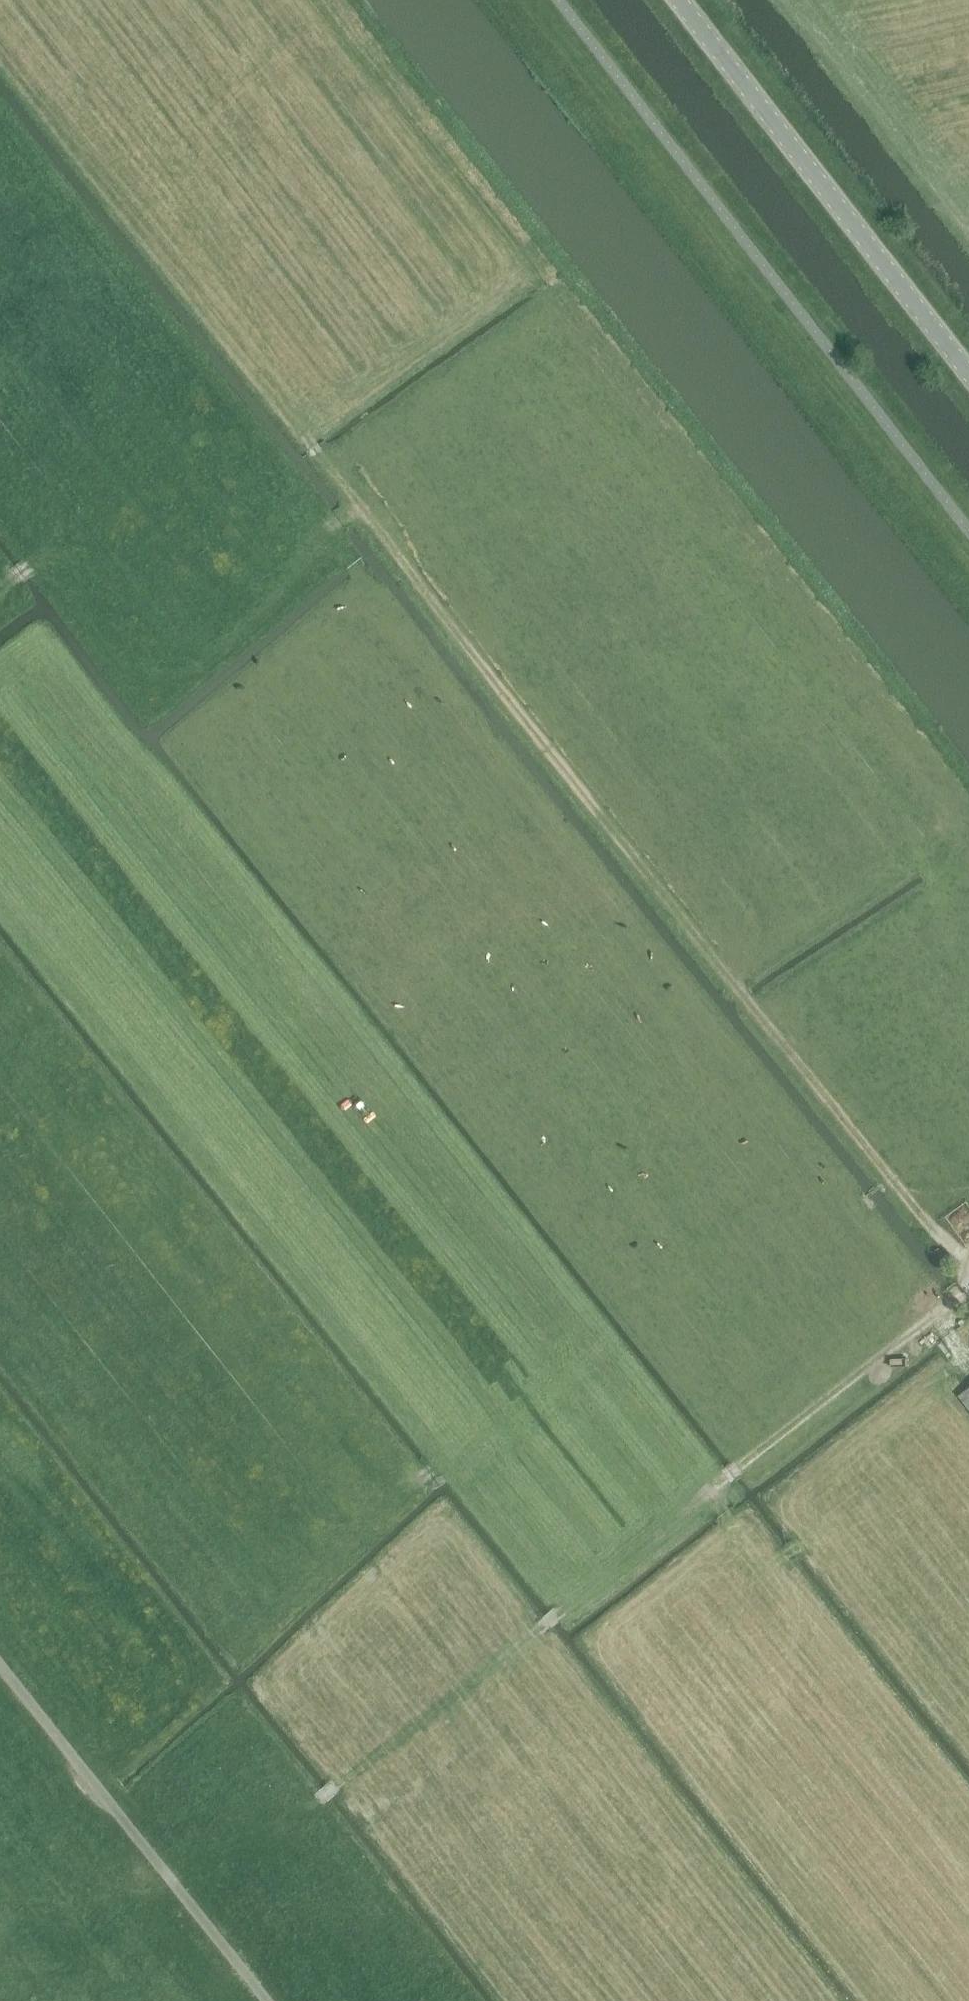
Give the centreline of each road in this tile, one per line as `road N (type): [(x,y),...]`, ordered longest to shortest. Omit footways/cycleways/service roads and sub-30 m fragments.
road 1 (tertiary): [(968,375),(679,0)]
road 2 (track): [(264,2000),(0,1672)]

